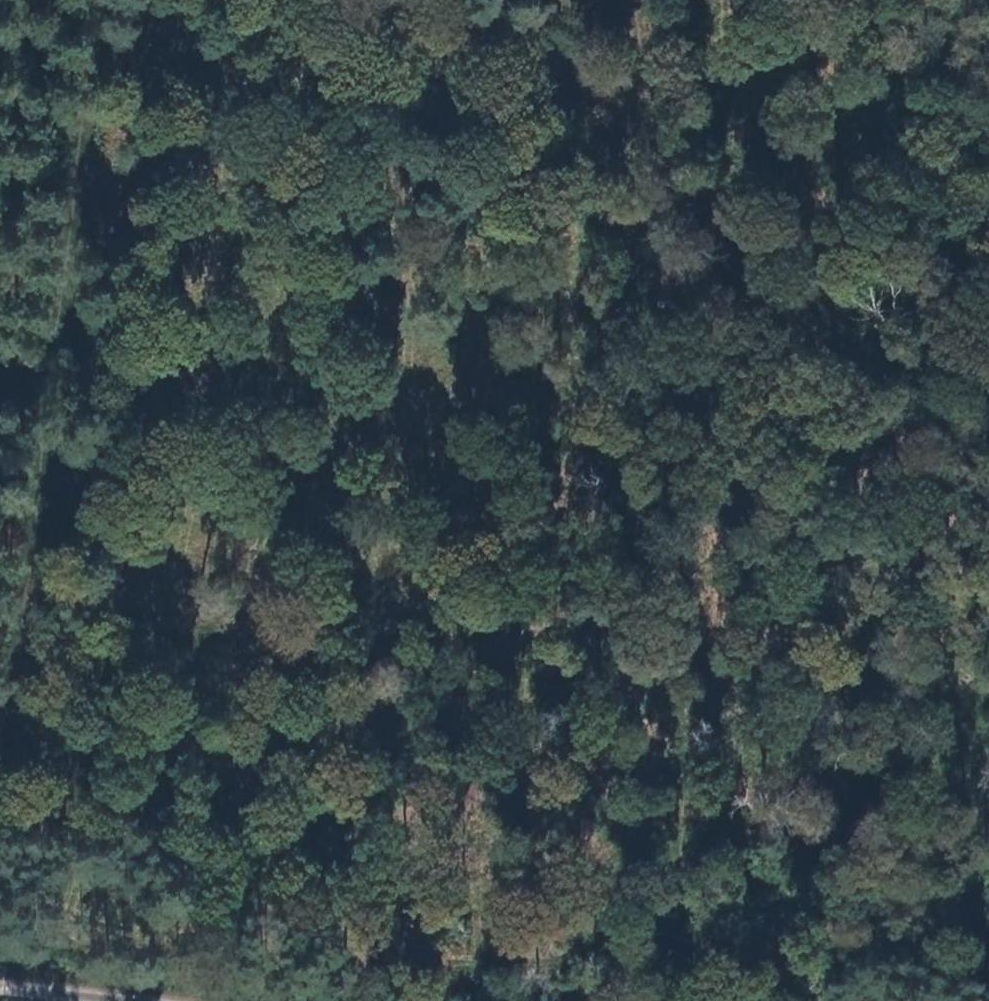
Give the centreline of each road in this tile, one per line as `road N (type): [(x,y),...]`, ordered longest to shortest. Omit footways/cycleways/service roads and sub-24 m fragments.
road 1 (track): [(0,985),(124,1000)]

